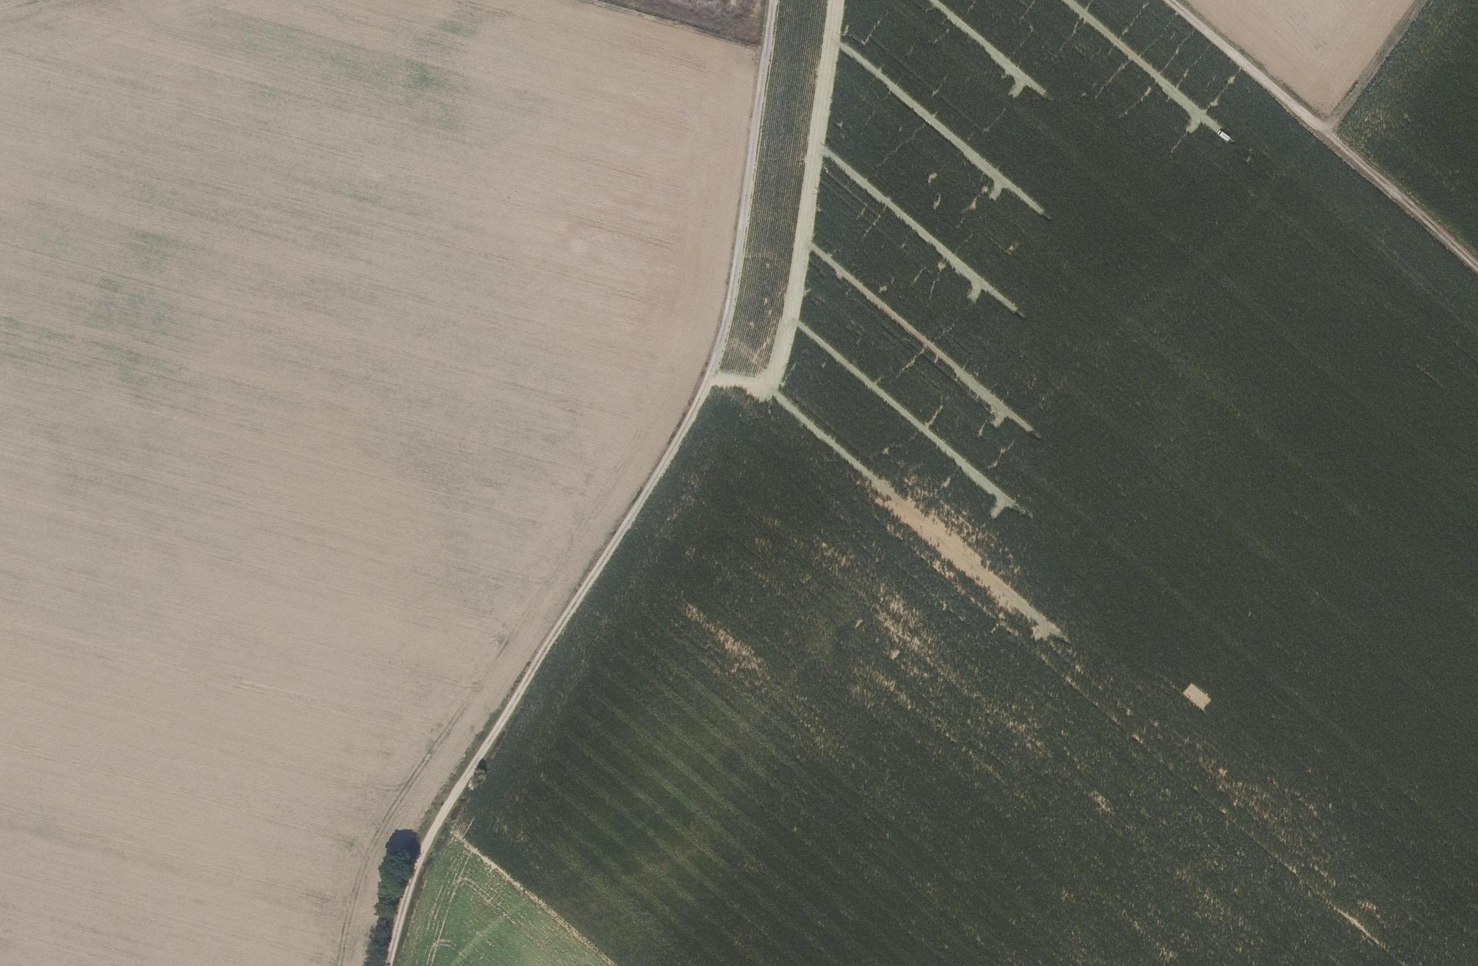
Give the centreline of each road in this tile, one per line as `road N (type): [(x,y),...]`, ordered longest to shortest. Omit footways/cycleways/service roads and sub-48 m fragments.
road 1 (track): [(782,0),(747,283),(718,397),(428,864),(388,965)]
road 2 (track): [(1157,0),(1477,268)]

